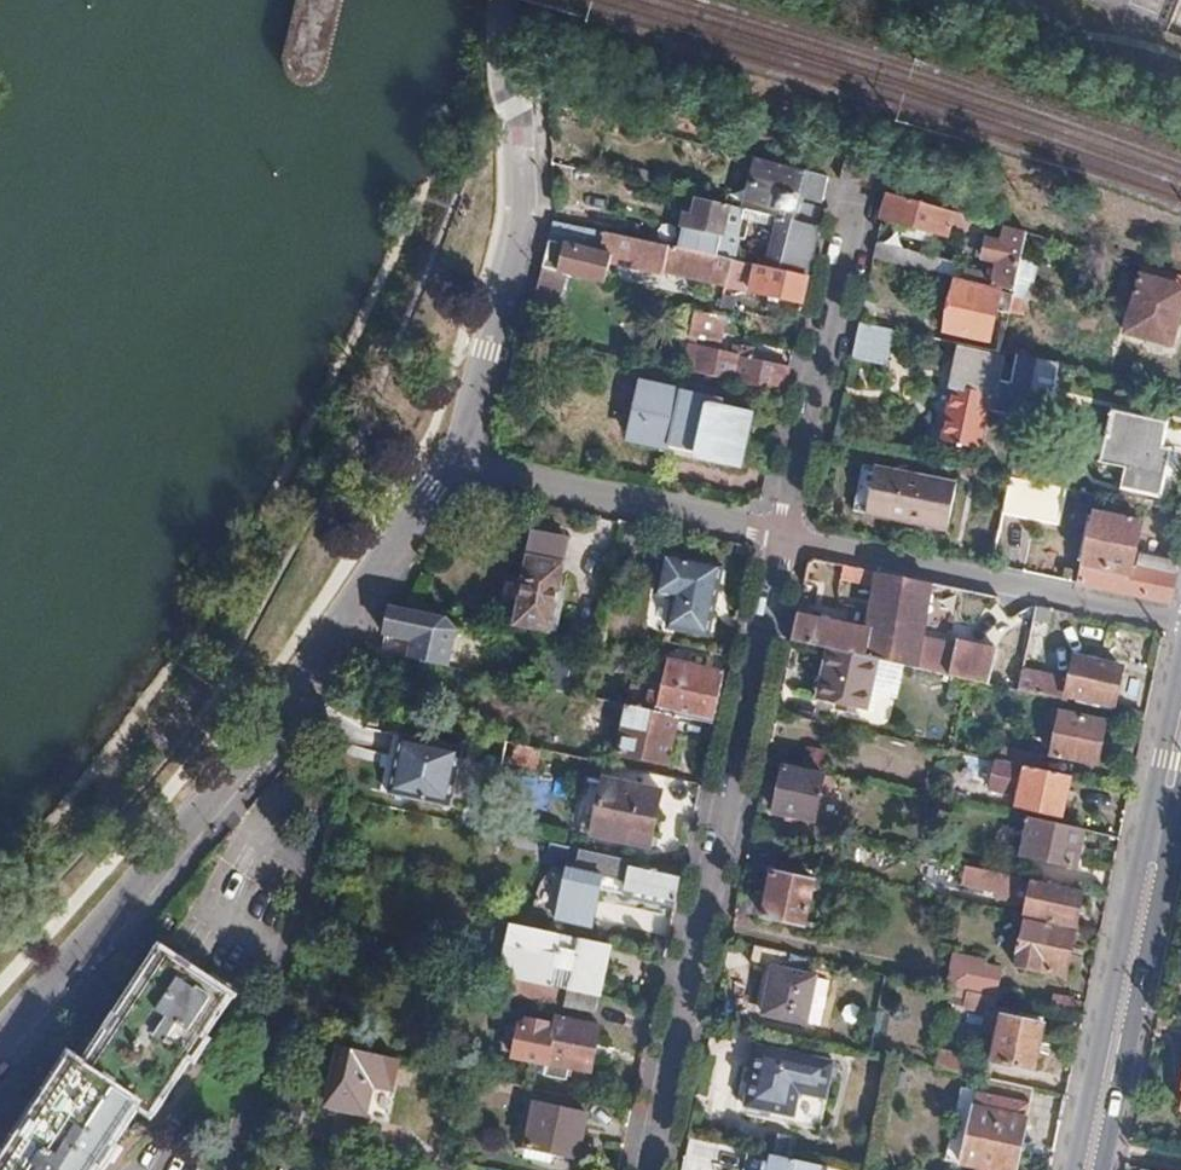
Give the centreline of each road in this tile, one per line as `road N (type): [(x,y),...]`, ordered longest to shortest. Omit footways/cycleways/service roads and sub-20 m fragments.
road 1 (residential): [(787,535),(648,1169)]
road 2 (residential): [(224,1169),(309,882),(306,861),(292,843),(209,796)]
road 3 (residential): [(209,796),(326,645),(458,449)]
road 4 (residential): [(787,535),(1180,617)]
road 5 (primary): [(1147,808),(1071,1169)]
road 6 (primary): [(1096,1169),(1171,815)]
road 7 (residential): [(850,200),(787,535)]
road 8 (residential): [(458,449),(787,535)]
road 9 (residential): [(458,449),(526,237),(528,128)]
road 10 (residential): [(0,1045),(209,796)]
road 11 (primary): [(1180,670),(1147,808)]
road 12 (residential): [(528,128),(503,56),(501,0)]

